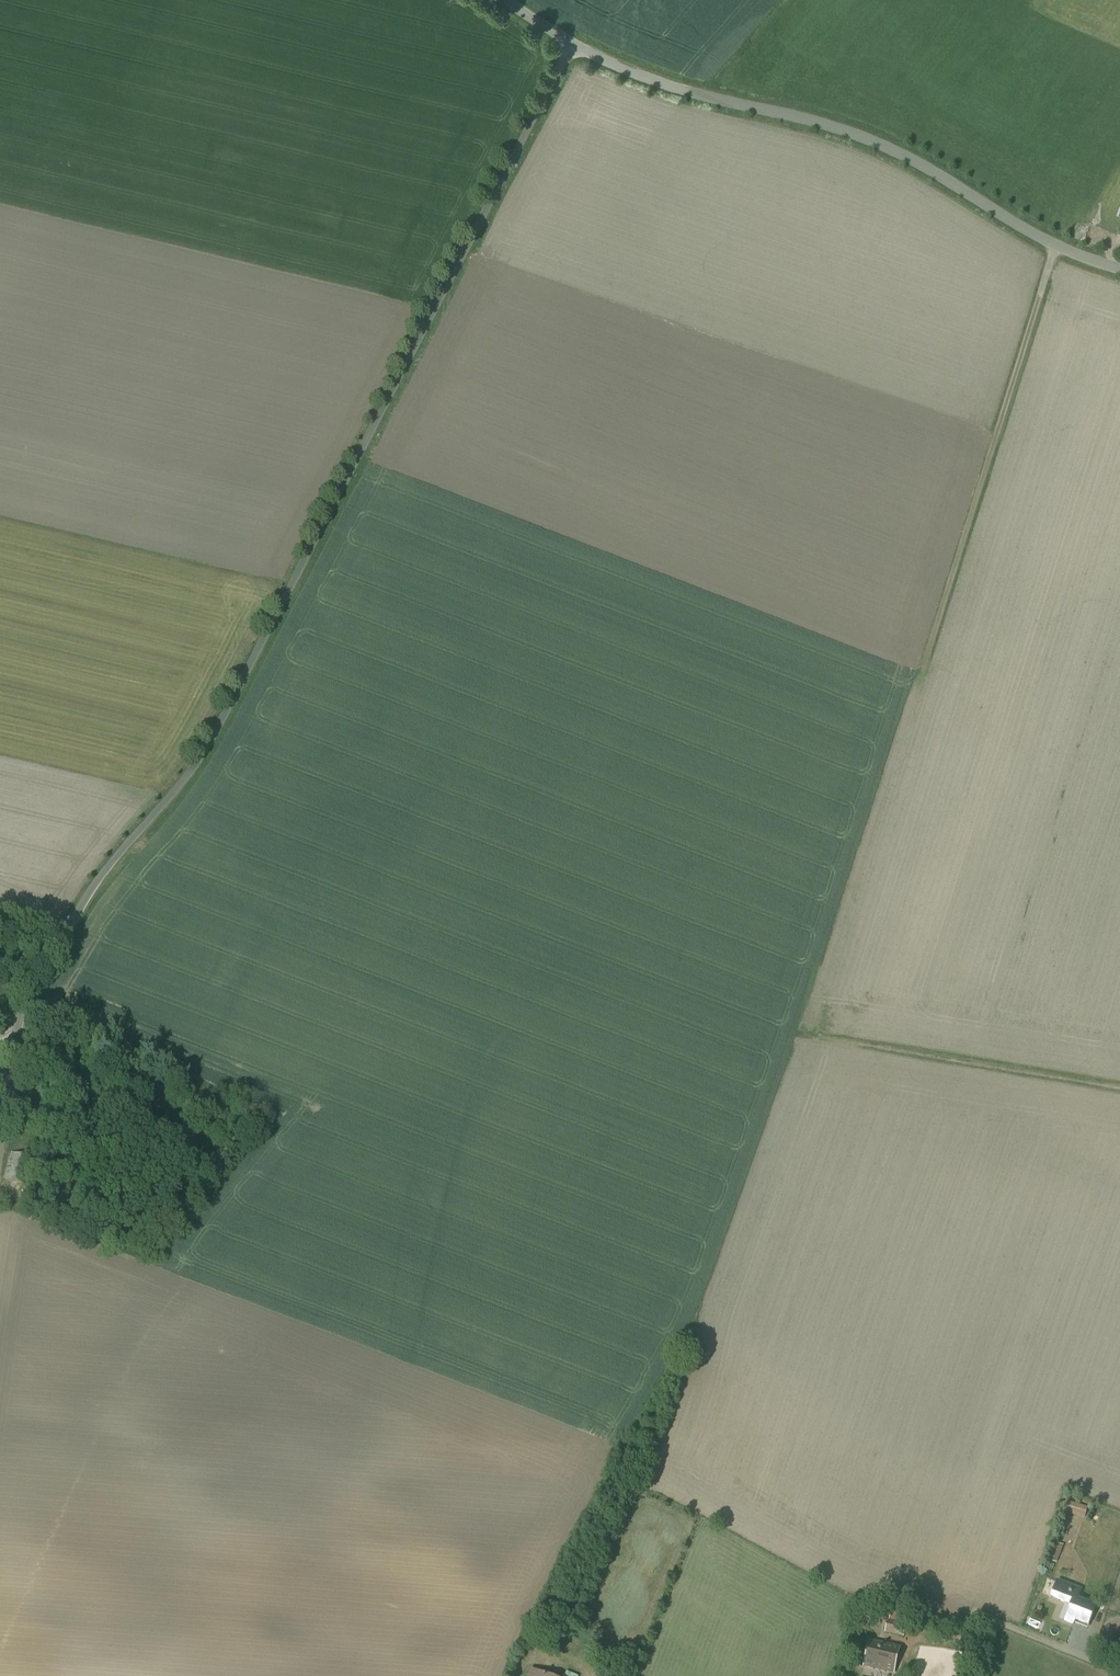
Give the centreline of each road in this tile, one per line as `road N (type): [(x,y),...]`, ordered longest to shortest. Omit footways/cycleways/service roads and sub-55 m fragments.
road 1 (unclassified): [(0,1149),(26,1007),(88,896),(183,782),(229,710),(571,47)]
road 2 (unclassified): [(571,47),(687,94),(847,132),(1051,242),(1119,269)]

